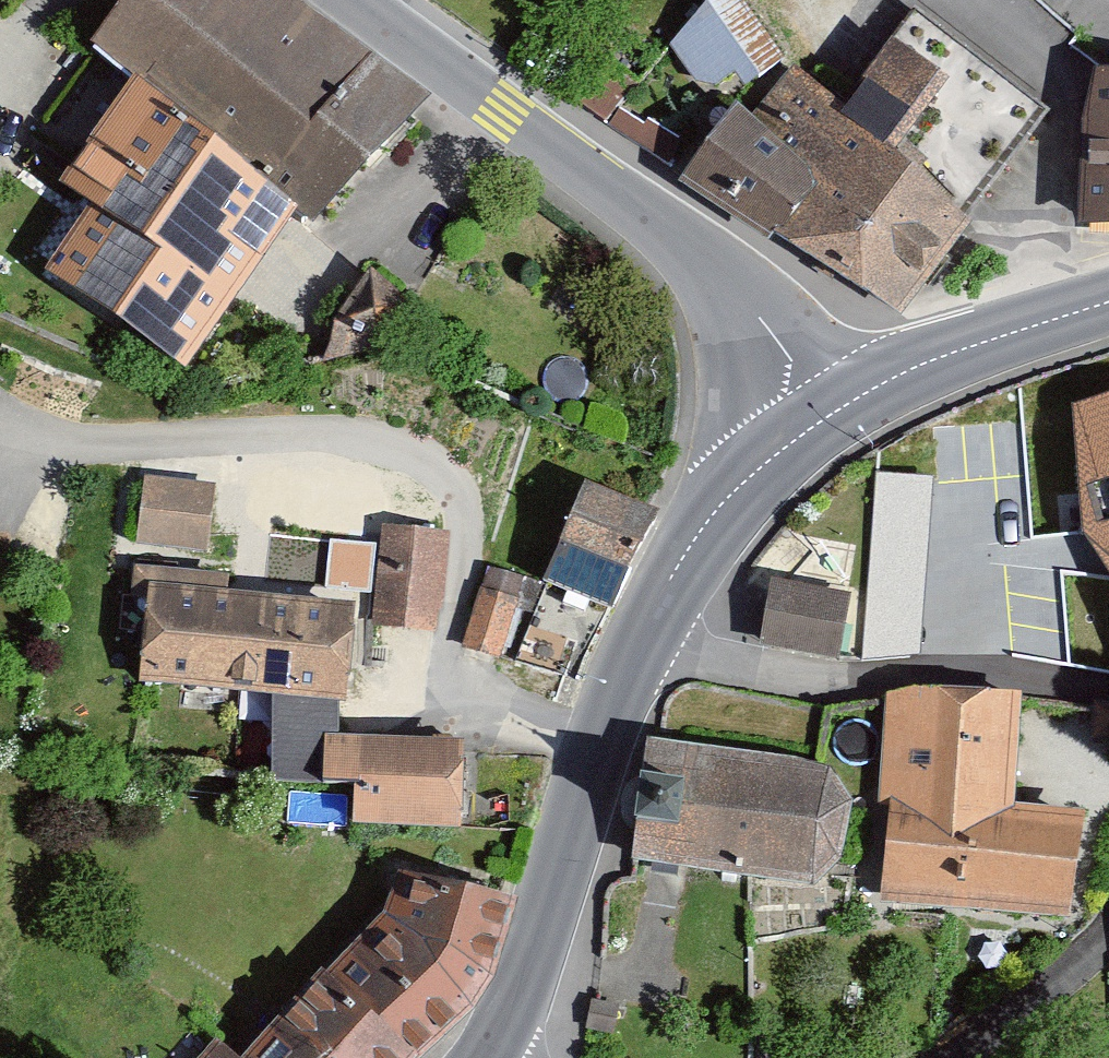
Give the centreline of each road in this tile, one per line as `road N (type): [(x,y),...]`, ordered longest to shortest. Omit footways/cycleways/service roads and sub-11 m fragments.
road 1 (residential): [(0,429),(32,456),(320,439),(387,450),(431,472),(457,502),(463,541),(441,645),(450,694),(597,751)]
road 2 (tertiary): [(822,418),(743,293),(354,0)]
road 3 (secondary): [(597,751),(640,647),(699,542),(765,464),(822,418)]
road 4 (secondary): [(481,1057),(534,958),(597,751)]
road 5 (secondary): [(822,418),(922,363),(1108,302)]
road 6 (residential): [(954,1057),(1108,932)]

